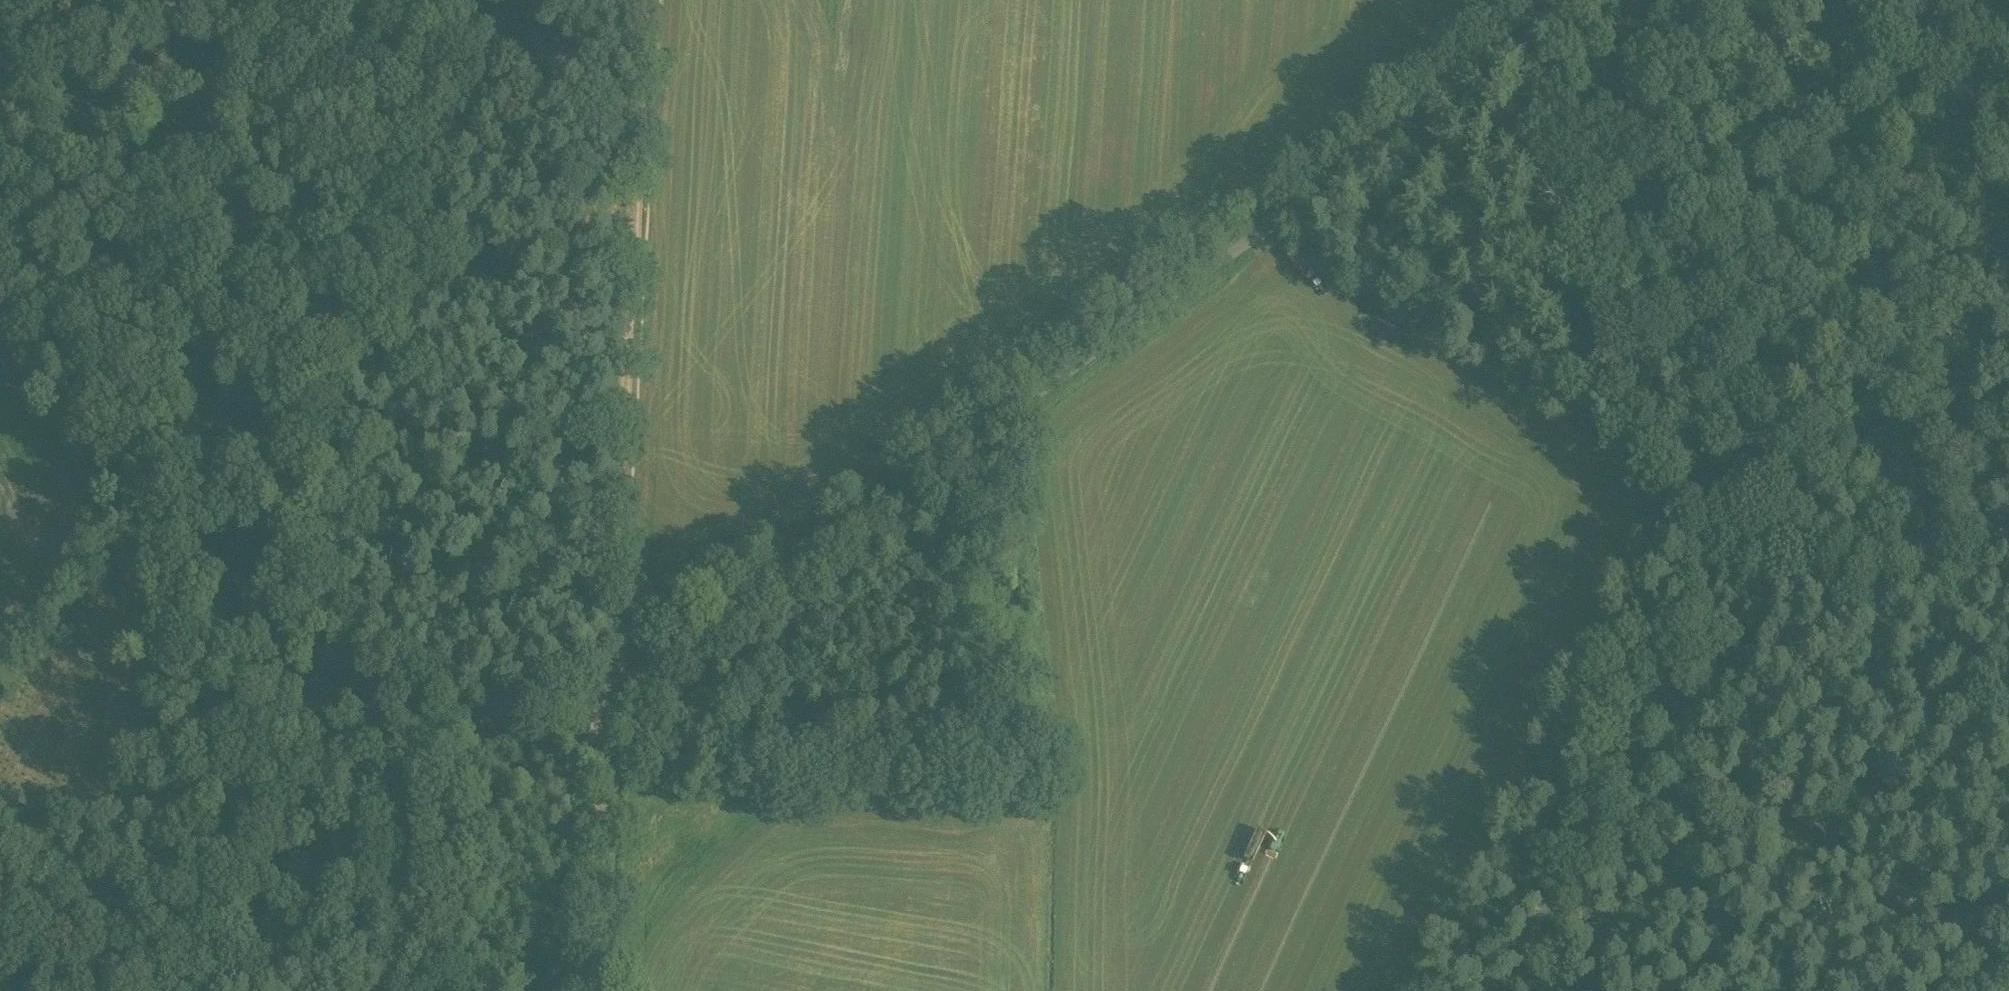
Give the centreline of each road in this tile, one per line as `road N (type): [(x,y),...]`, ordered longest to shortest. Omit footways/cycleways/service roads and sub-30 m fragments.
road 1 (tertiary): [(605,692),(651,668),(1583,0)]
road 2 (track): [(144,810),(77,0)]
road 3 (track): [(652,0),(605,692)]
road 4 (unclassified): [(605,692),(0,844)]
road 5 (tertiary): [(593,990),(605,692)]

